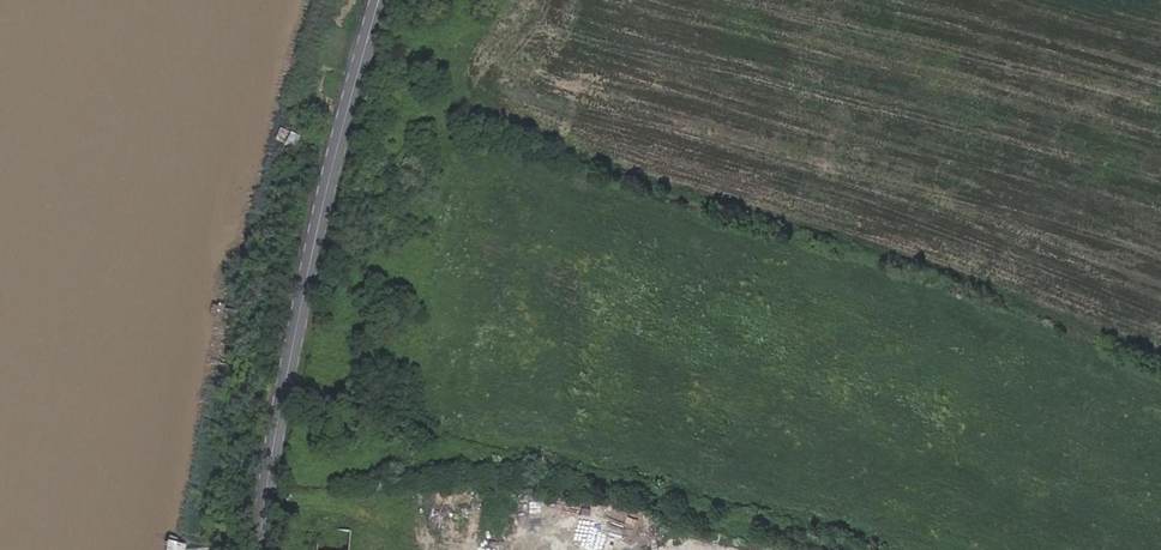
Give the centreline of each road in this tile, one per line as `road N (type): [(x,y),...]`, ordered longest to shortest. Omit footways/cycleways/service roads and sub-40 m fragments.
road 1 (tertiary): [(380,0),(313,250),(260,549)]

